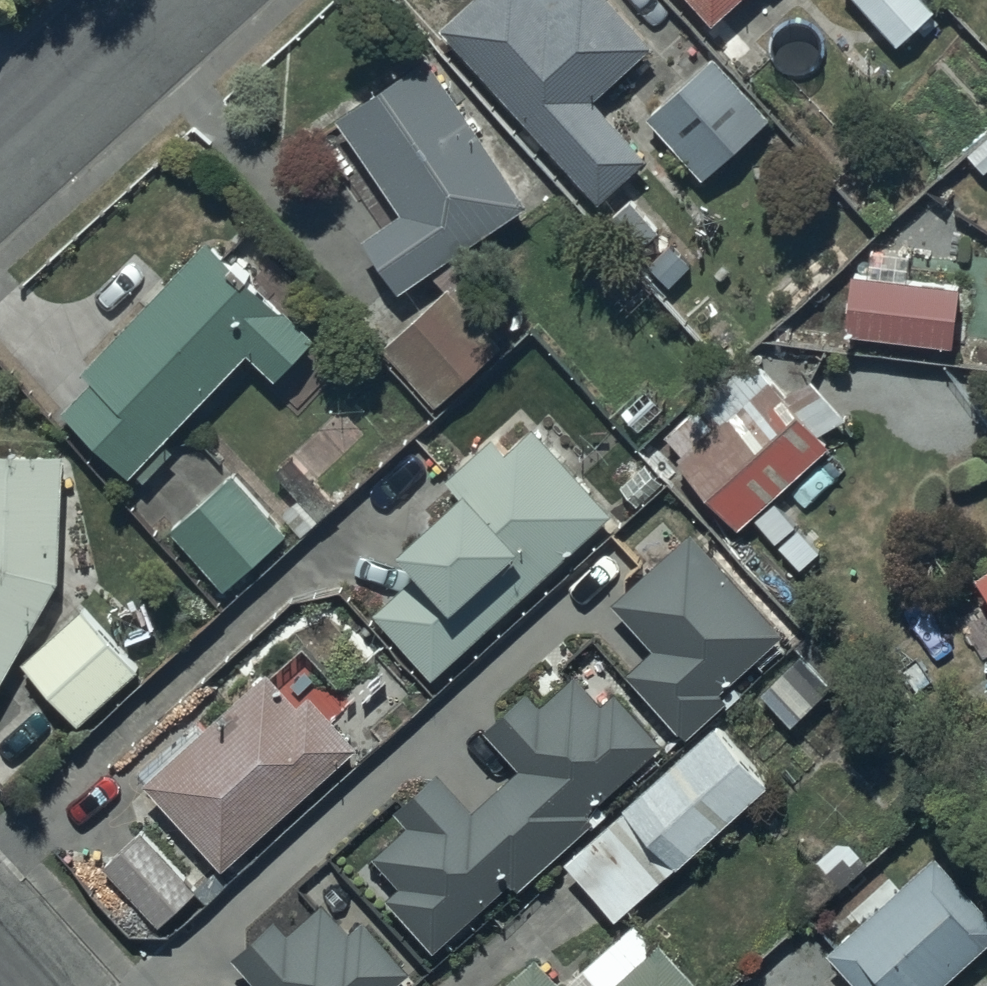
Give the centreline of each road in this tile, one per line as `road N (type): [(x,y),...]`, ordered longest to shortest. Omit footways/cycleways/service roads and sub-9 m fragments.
road 1 (residential): [(0,162),(179,0)]

